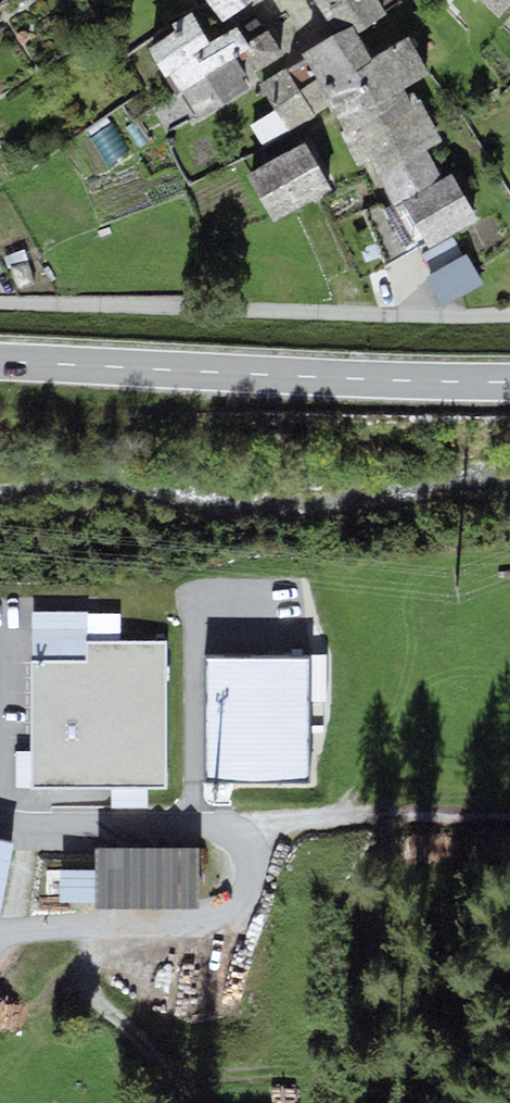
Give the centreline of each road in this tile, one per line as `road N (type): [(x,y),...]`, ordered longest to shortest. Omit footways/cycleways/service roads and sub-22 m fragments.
road 1 (primary): [(0,361),(509,382)]
road 2 (residential): [(0,302),(509,313)]
road 3 (track): [(238,833),(299,816),(509,819)]
road 4 (residential): [(0,820),(238,833)]
road 5 (track): [(92,927),(103,1001),(148,1048),(181,1102)]

